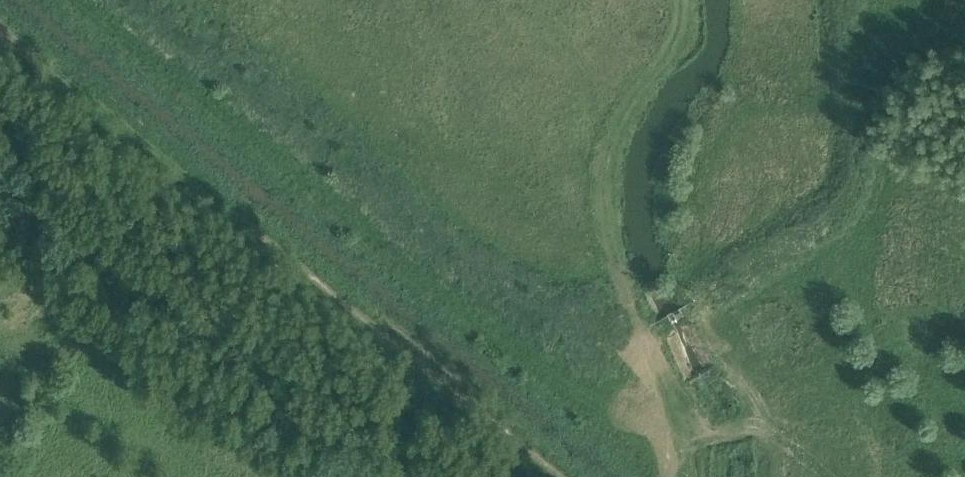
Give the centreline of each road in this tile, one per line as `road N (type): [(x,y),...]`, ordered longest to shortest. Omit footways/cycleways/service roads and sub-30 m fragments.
road 1 (track): [(635,476),(37,0)]
road 2 (track): [(256,225),(223,245),(108,243),(0,303)]
road 3 (track): [(674,476),(712,434),(764,427),(761,476)]

